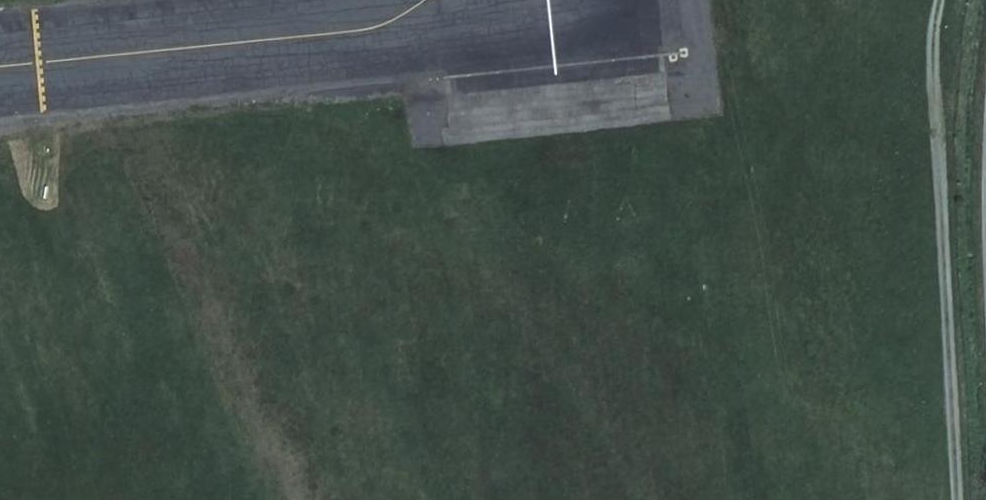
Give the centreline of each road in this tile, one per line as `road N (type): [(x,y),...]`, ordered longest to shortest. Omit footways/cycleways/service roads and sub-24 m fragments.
road 1 (track): [(942,0),(934,77),(958,499)]

